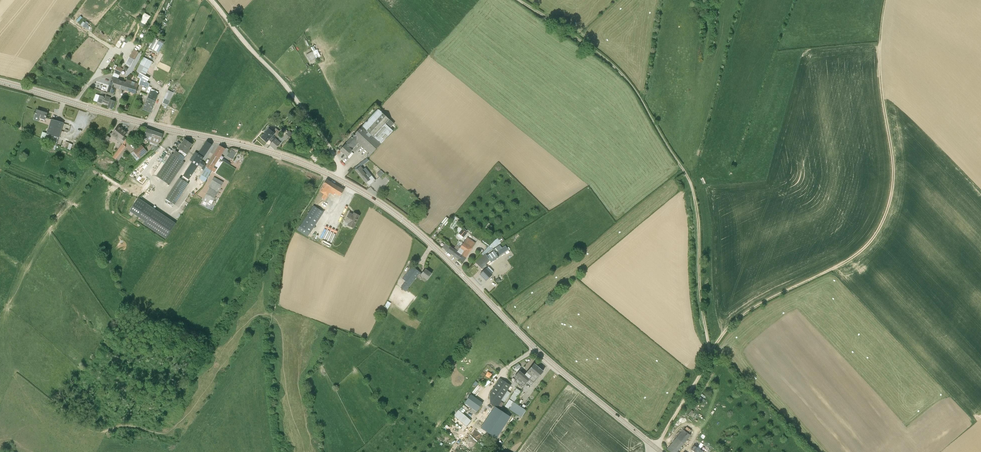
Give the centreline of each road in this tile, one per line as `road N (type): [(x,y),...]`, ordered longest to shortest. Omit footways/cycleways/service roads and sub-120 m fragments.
road 1 (tertiary): [(654,447),(543,356),(411,226),(358,190),(278,155),(0,82)]
road 2 (track): [(710,354),(740,318),(847,261),(880,228),(894,177),(880,65),(886,0)]
road 3 (track): [(710,354),(689,179),(625,77),(518,0)]
road 4 (track): [(340,180),(334,155),(287,85),(212,0)]
road 5 (track): [(814,451),(727,360),(710,354)]

